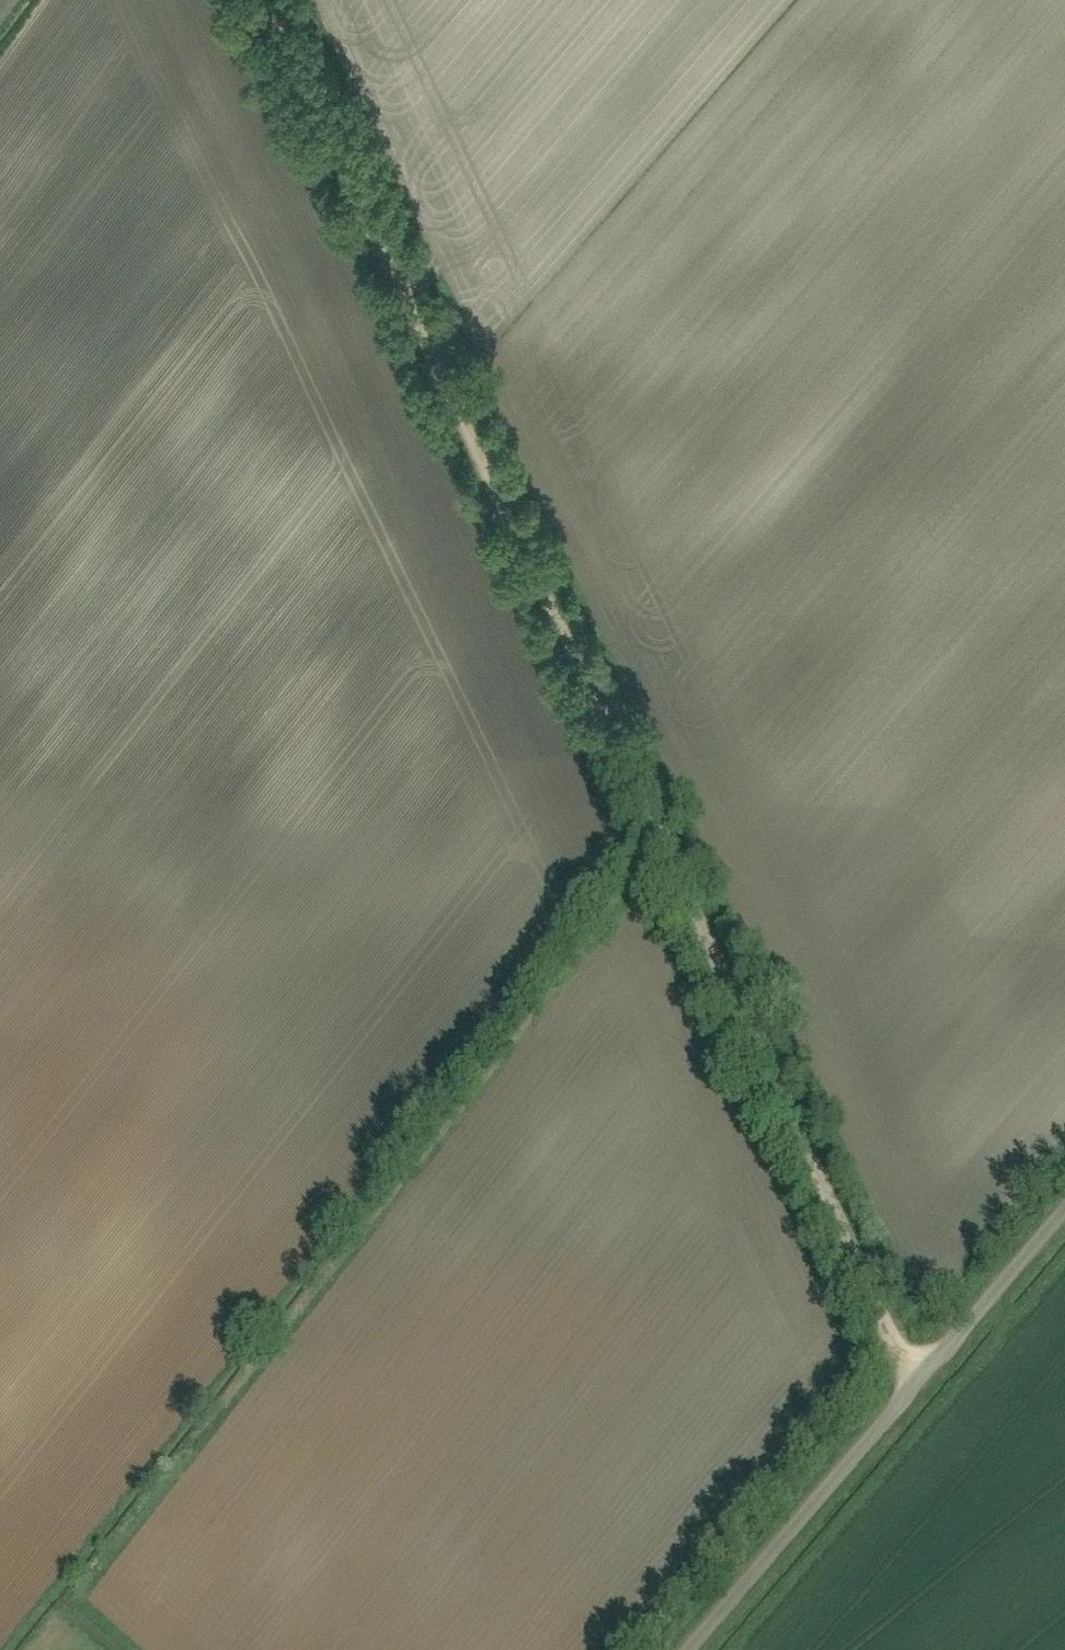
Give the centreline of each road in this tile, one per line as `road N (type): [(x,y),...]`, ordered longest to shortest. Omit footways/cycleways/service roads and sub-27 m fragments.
road 1 (track): [(921,1375),(889,1336),(262,0)]
road 2 (unclassified): [(687,1649),(1064,1205)]

